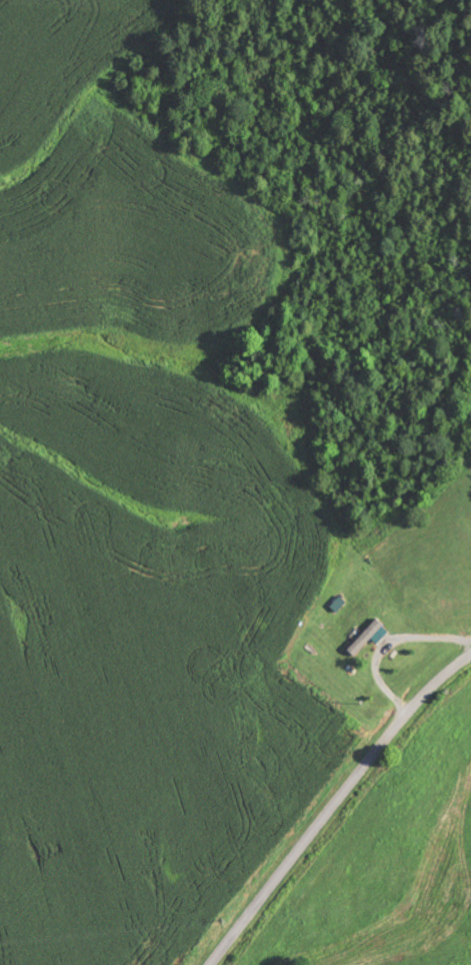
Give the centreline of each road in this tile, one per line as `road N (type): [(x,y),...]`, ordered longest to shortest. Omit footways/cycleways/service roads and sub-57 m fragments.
road 1 (residential): [(209,964),(403,720),(470,659)]

